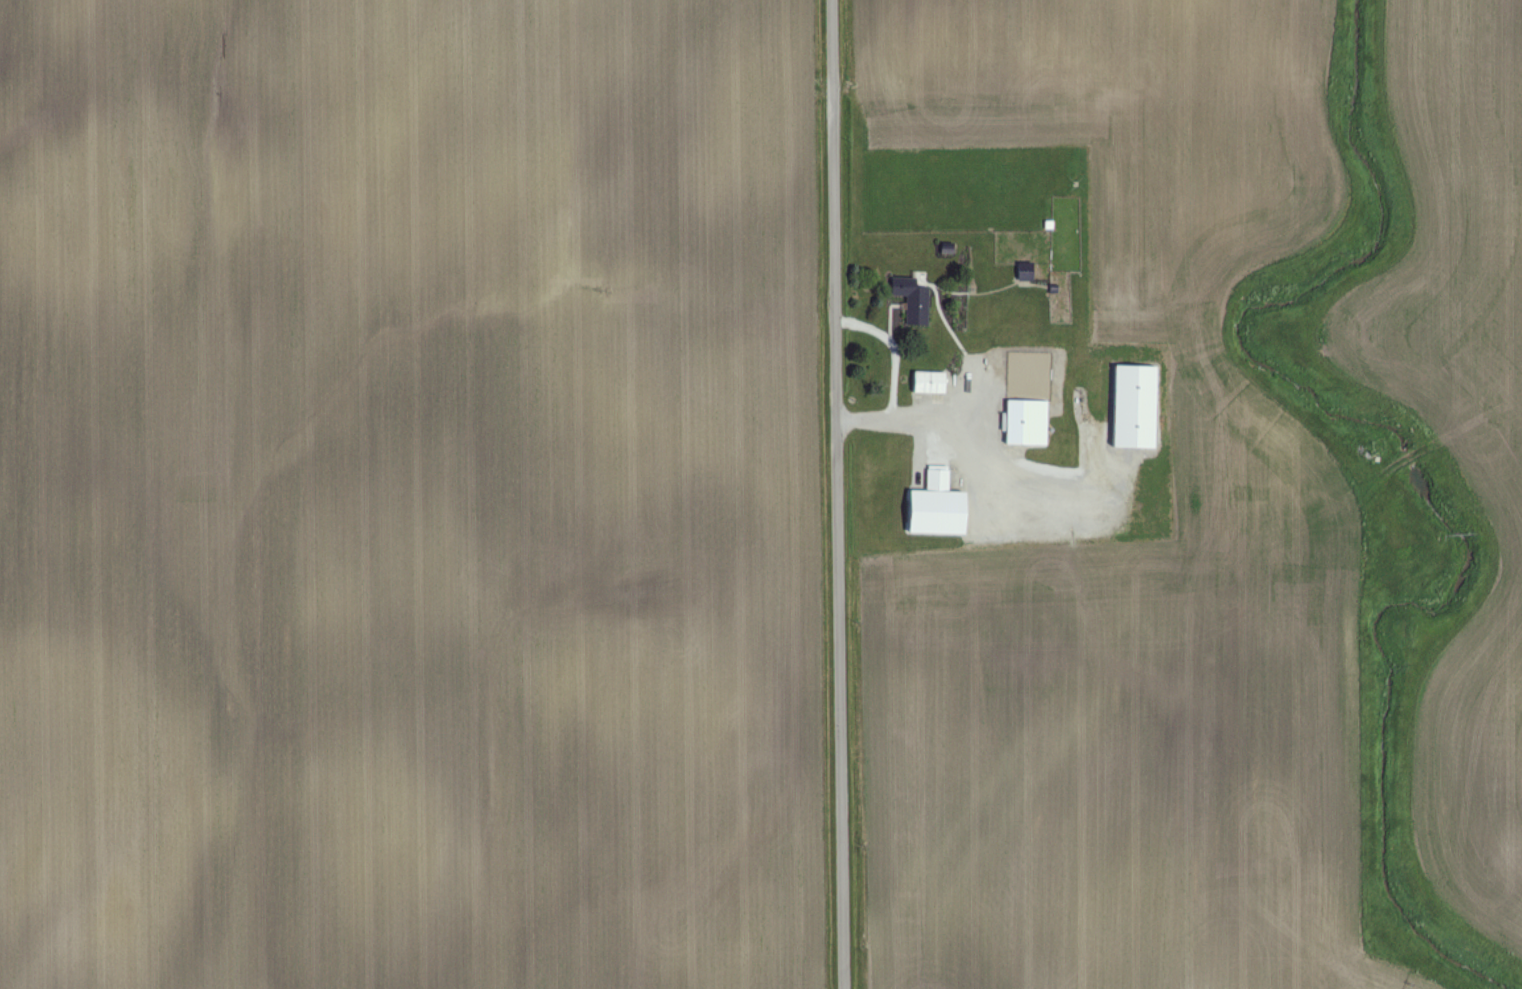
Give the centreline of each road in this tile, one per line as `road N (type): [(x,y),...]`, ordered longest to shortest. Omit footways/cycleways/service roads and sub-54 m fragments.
road 1 (residential): [(844,988),(831,0)]

